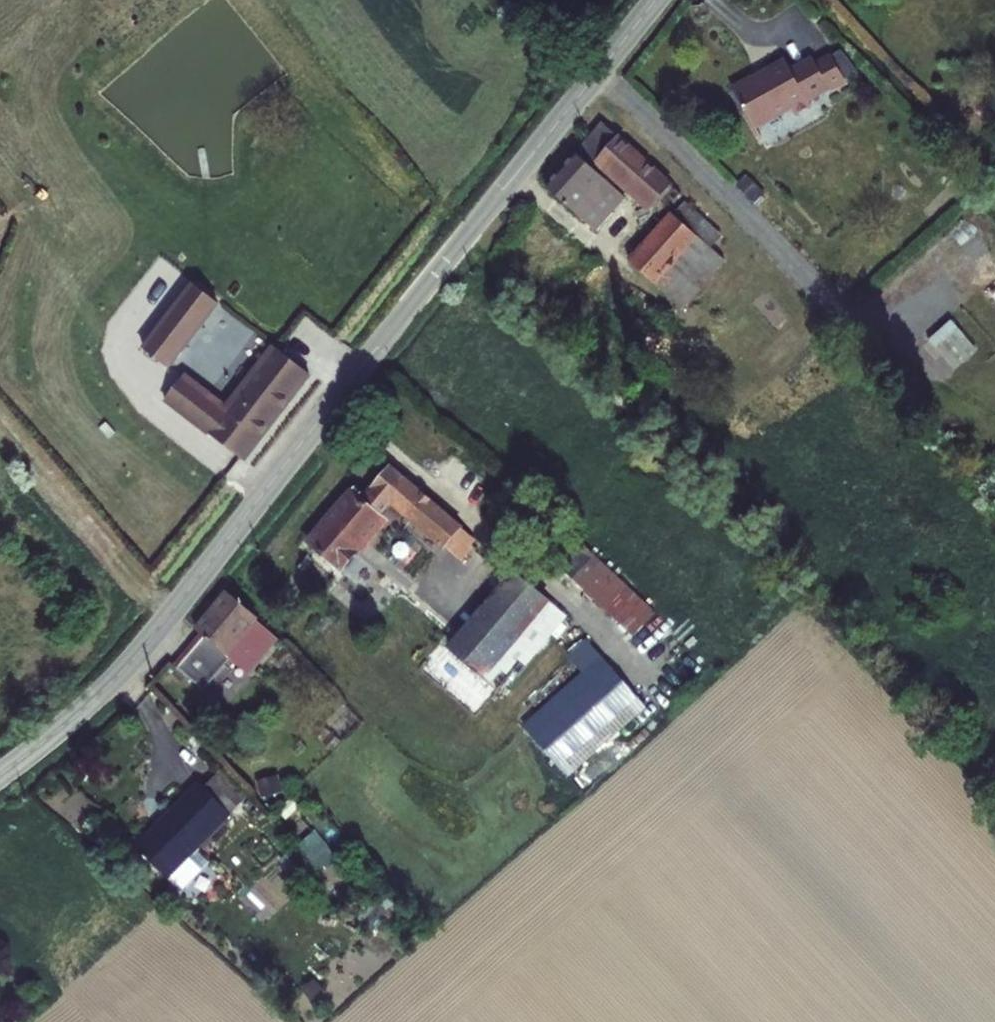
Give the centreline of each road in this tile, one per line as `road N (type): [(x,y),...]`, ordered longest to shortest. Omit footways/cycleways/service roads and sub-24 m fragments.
road 1 (unclassified): [(655,0),(124,673),(0,771)]

